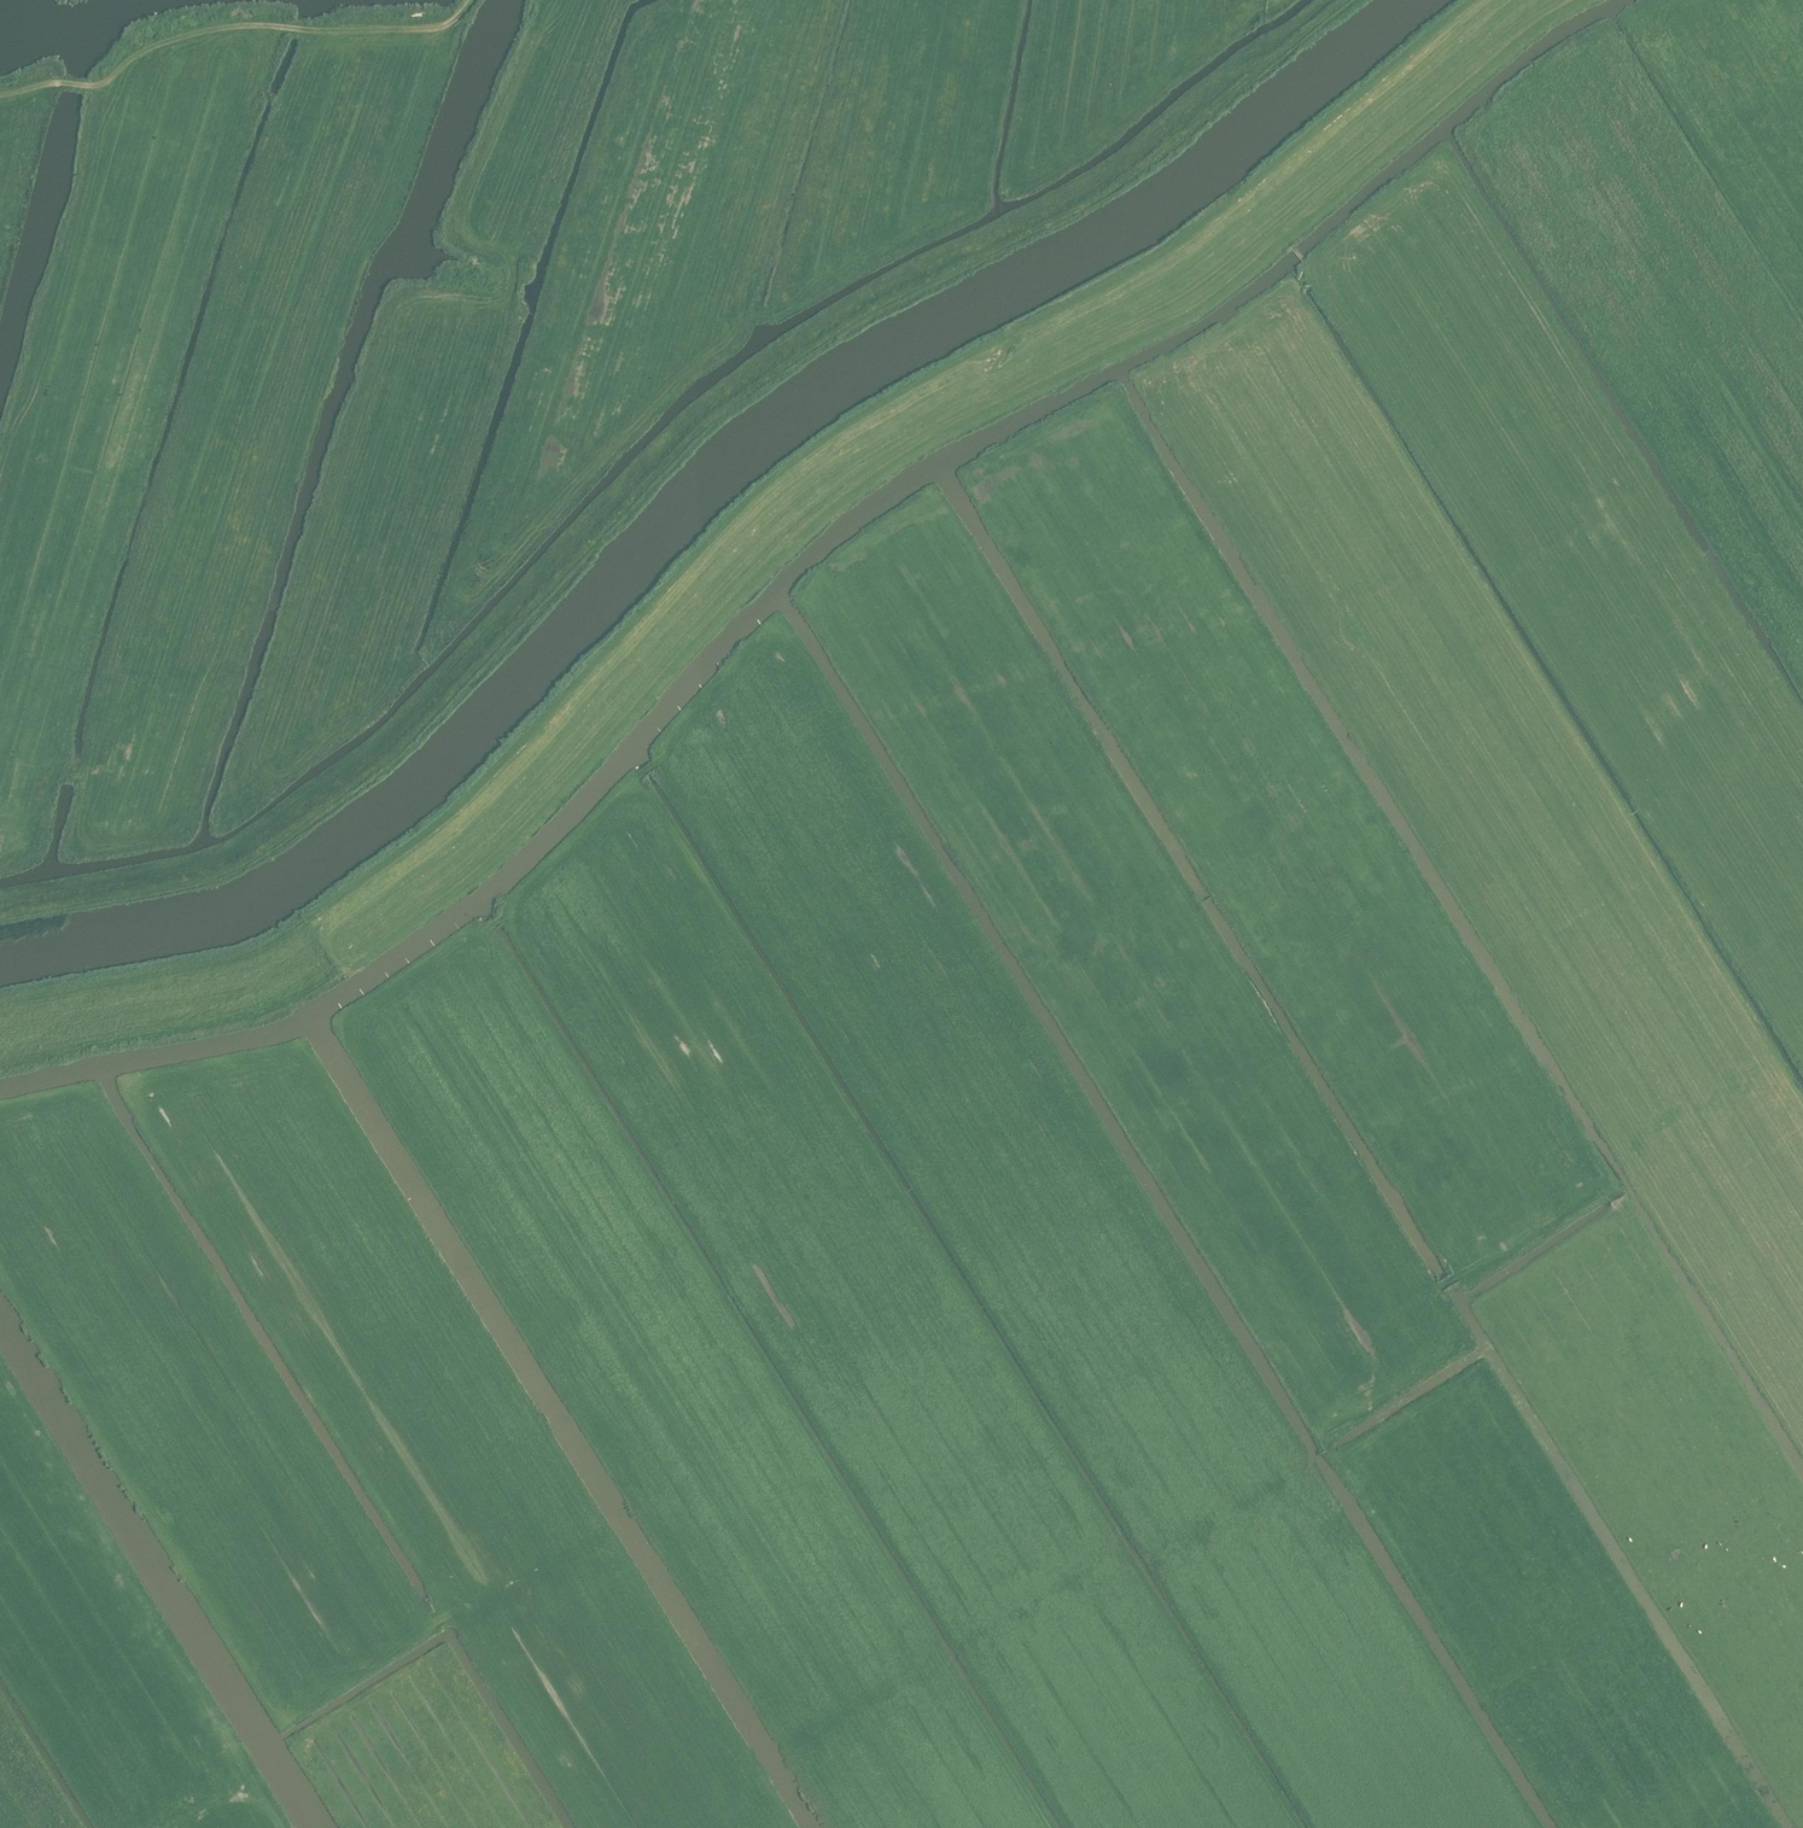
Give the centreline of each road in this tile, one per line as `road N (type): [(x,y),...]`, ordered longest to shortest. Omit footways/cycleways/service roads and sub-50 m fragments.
road 1 (track): [(0,97),(57,82),(106,85),(181,32),(435,28),(470,0)]

